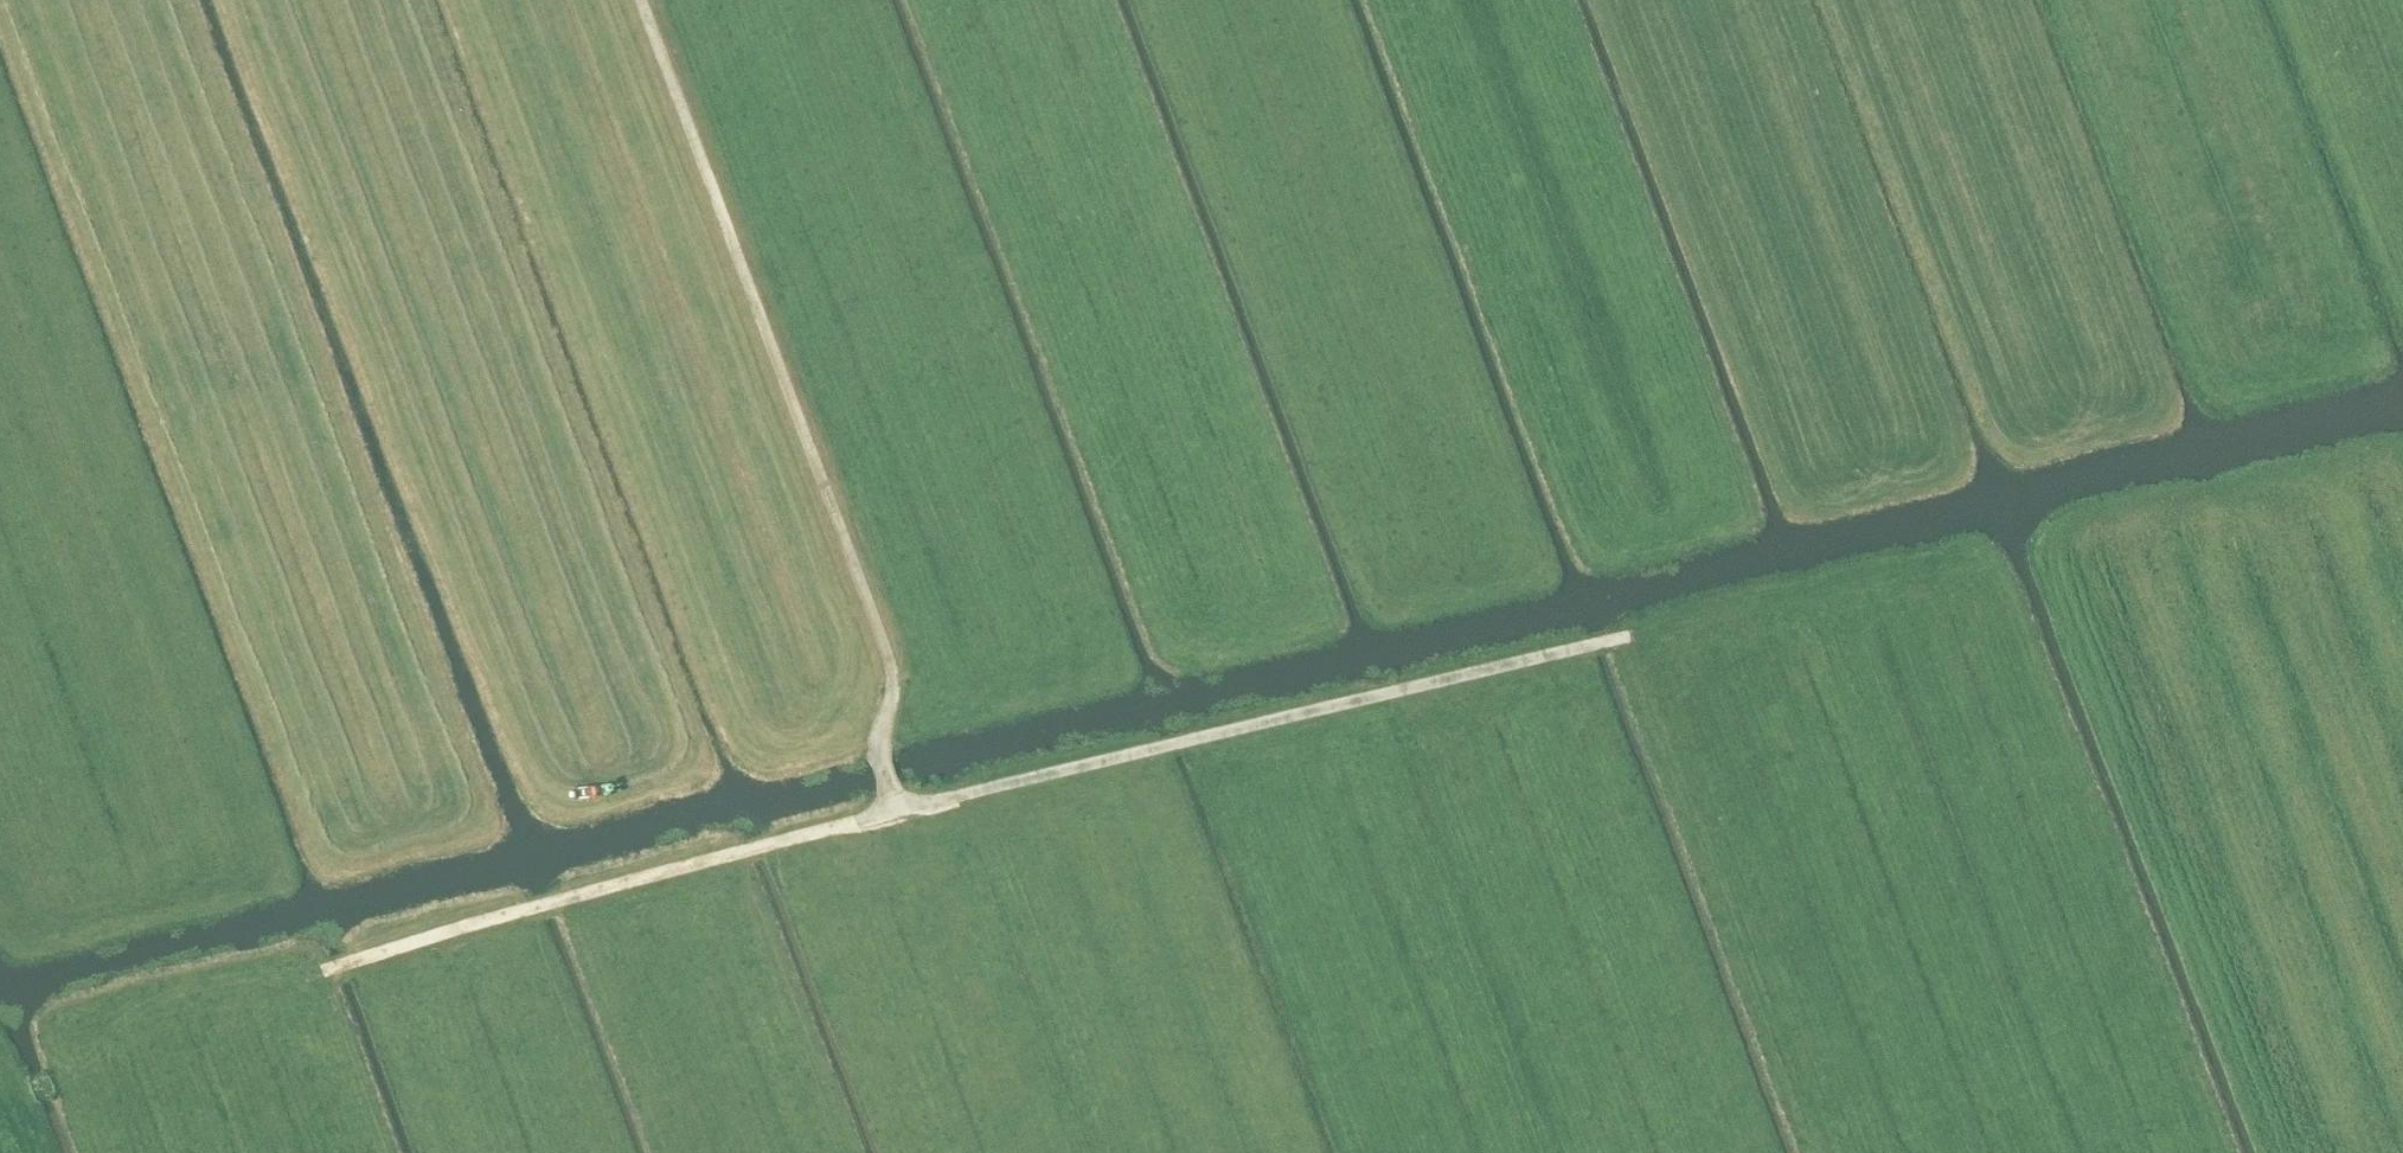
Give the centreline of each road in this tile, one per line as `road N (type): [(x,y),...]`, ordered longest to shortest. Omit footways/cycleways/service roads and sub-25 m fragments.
road 1 (track): [(1632,622),(896,793),(552,894),(508,916)]
road 2 (track): [(653,0),(899,666),(891,736),(896,793)]

